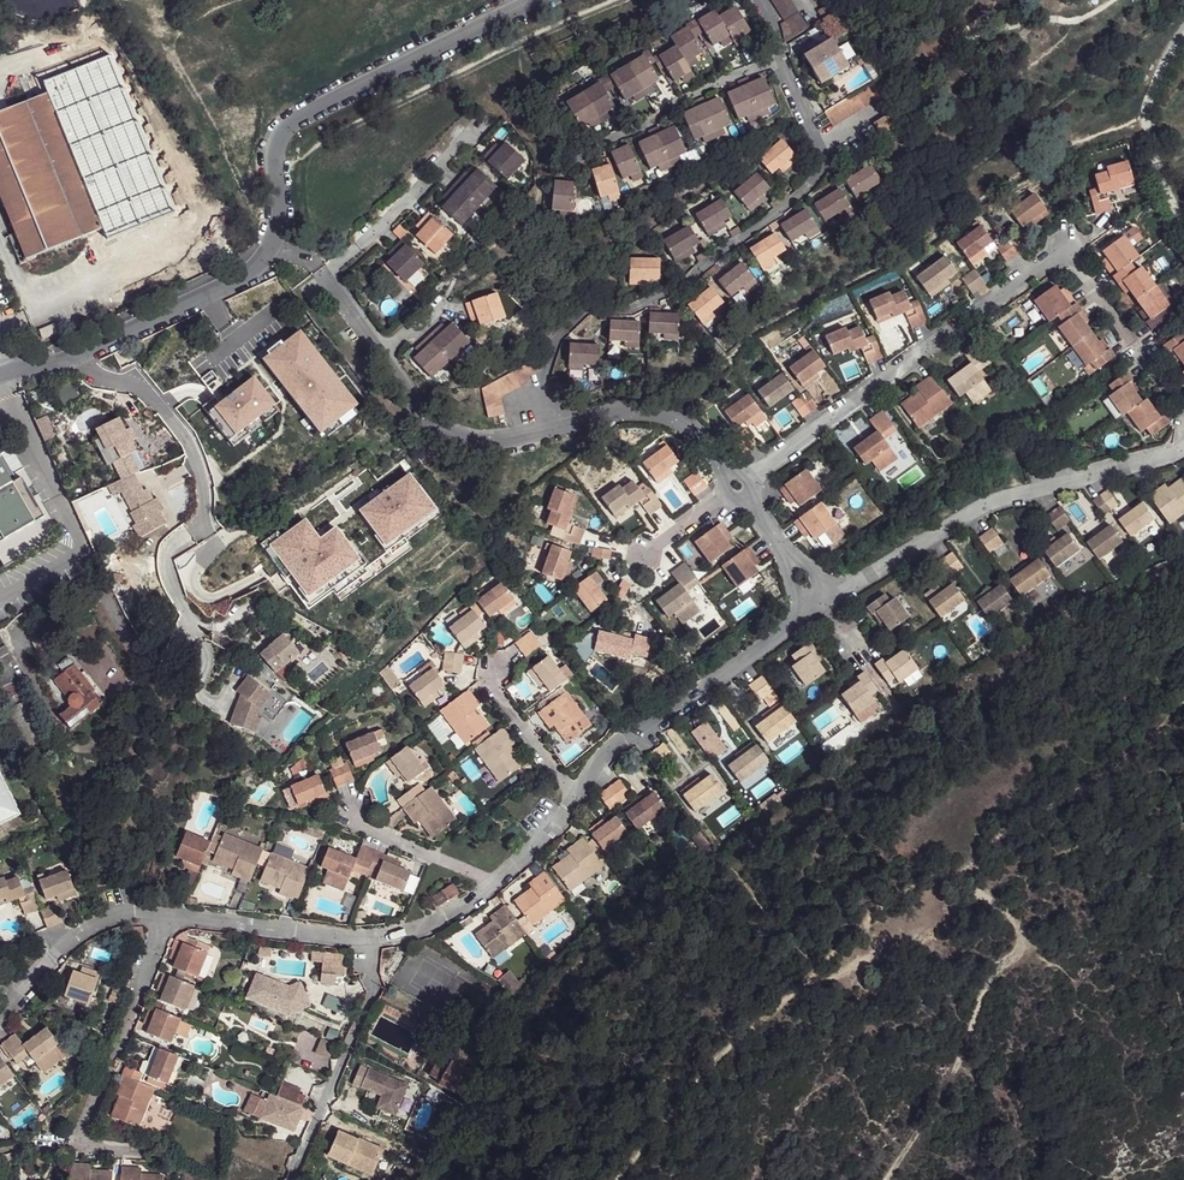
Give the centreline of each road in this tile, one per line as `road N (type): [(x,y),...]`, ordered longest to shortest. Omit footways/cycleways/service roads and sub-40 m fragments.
road 1 (residential): [(759,0),(821,170),(680,289),(632,310),(584,311),(560,335),(545,373),(558,427)]
road 2 (residential): [(750,477),(1044,261),(1061,257),(1075,264),(1183,418)]
road 3 (residential): [(366,940),(421,928),(496,883),(555,827),(608,754),(801,618)]
road 4 (track): [(615,1179),(683,1095),(759,1021),(792,1001),(846,928),(956,868)]
road 5 (residential): [(270,247),(280,213),(276,141),(286,126),(540,0)]
road 6 (residential): [(840,593),(982,506),(1183,443)]
road 7 (residential): [(558,427),(479,444),(438,429),(319,271),(270,247)]
road 8 (track): [(885,1179),(937,1106),(1020,944),(1016,924),(956,868)]
road 9 (residential): [(14,368),(69,358),(132,331),(245,277),(270,247)]
road 10 (residential): [(289,1179),(372,991),(366,940)]
road 11 (residential): [(169,911),(82,1146)]
road 12 (residential): [(0,1021),(67,938),(98,915),(169,911)]
road 13 (residential): [(169,911),(366,940)]
road 14 (residential): [(726,474),(686,427),(659,414),(608,413),(558,427)]

